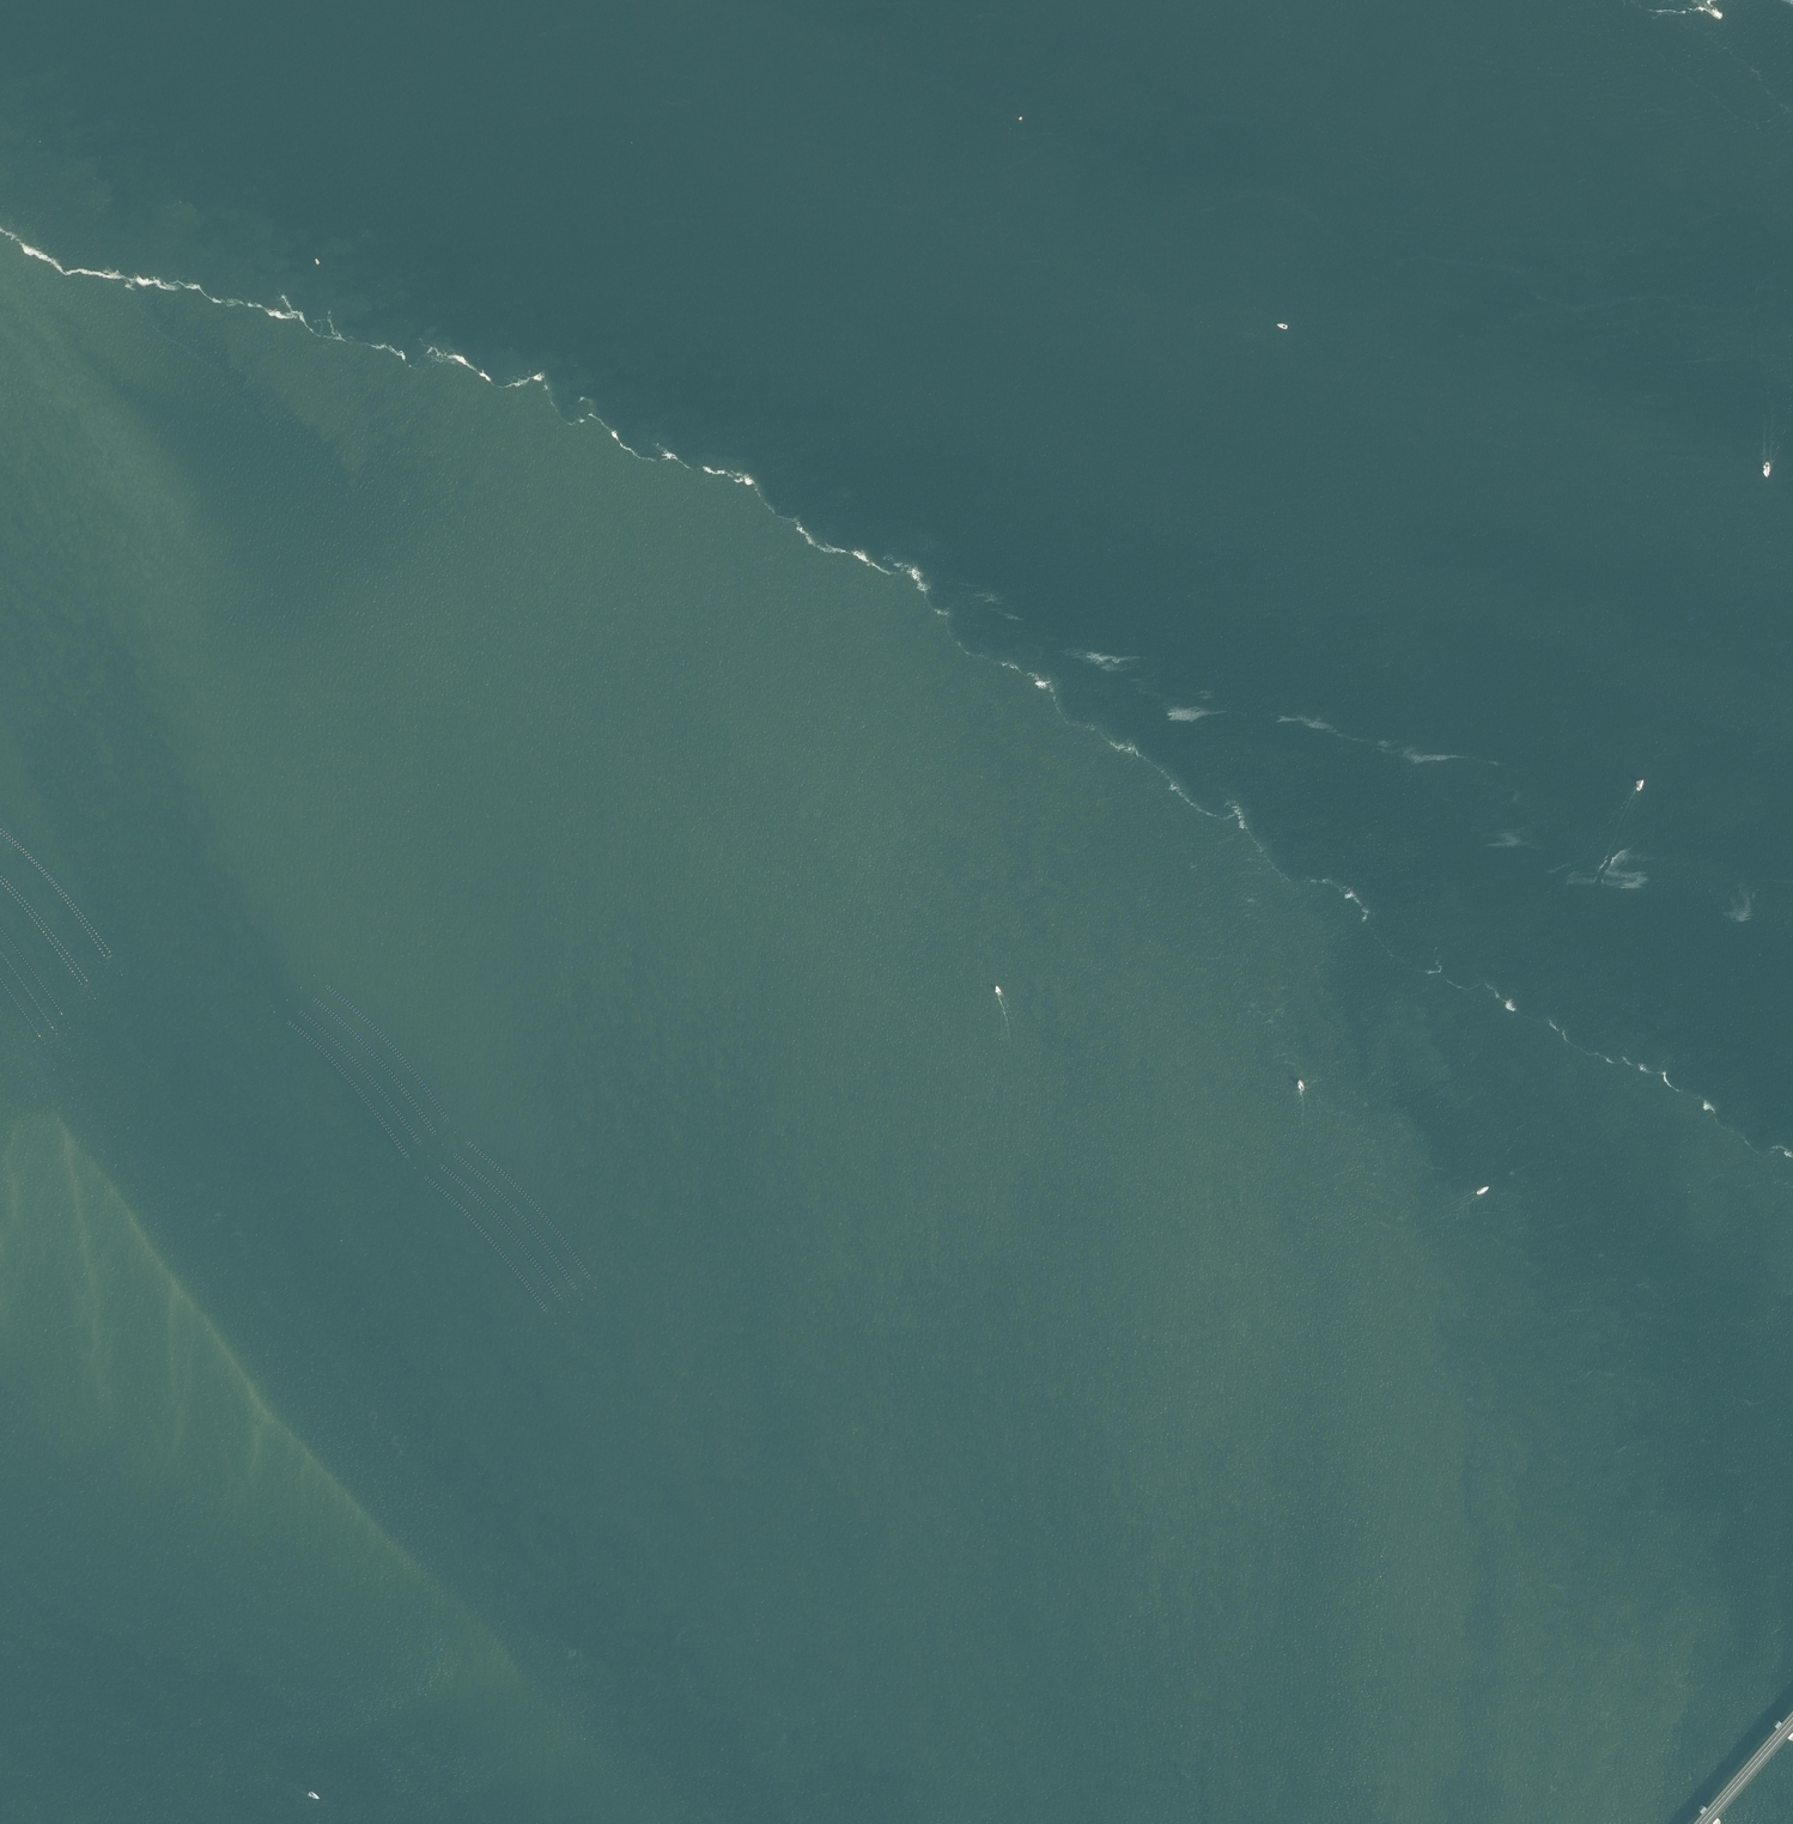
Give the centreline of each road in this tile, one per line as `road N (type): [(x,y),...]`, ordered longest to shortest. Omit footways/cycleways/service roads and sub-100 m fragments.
road 1 (primary): [(1705,1823),(1792,1724)]

